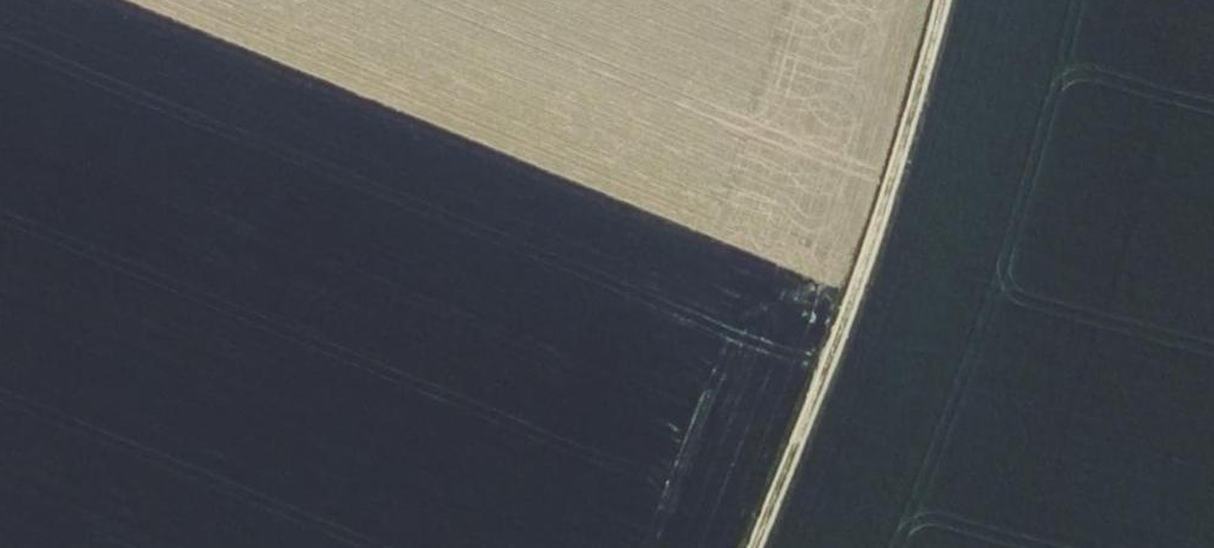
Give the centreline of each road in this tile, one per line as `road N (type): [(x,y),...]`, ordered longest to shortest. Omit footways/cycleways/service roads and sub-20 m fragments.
road 1 (track): [(947,0),(859,292),(758,547)]

